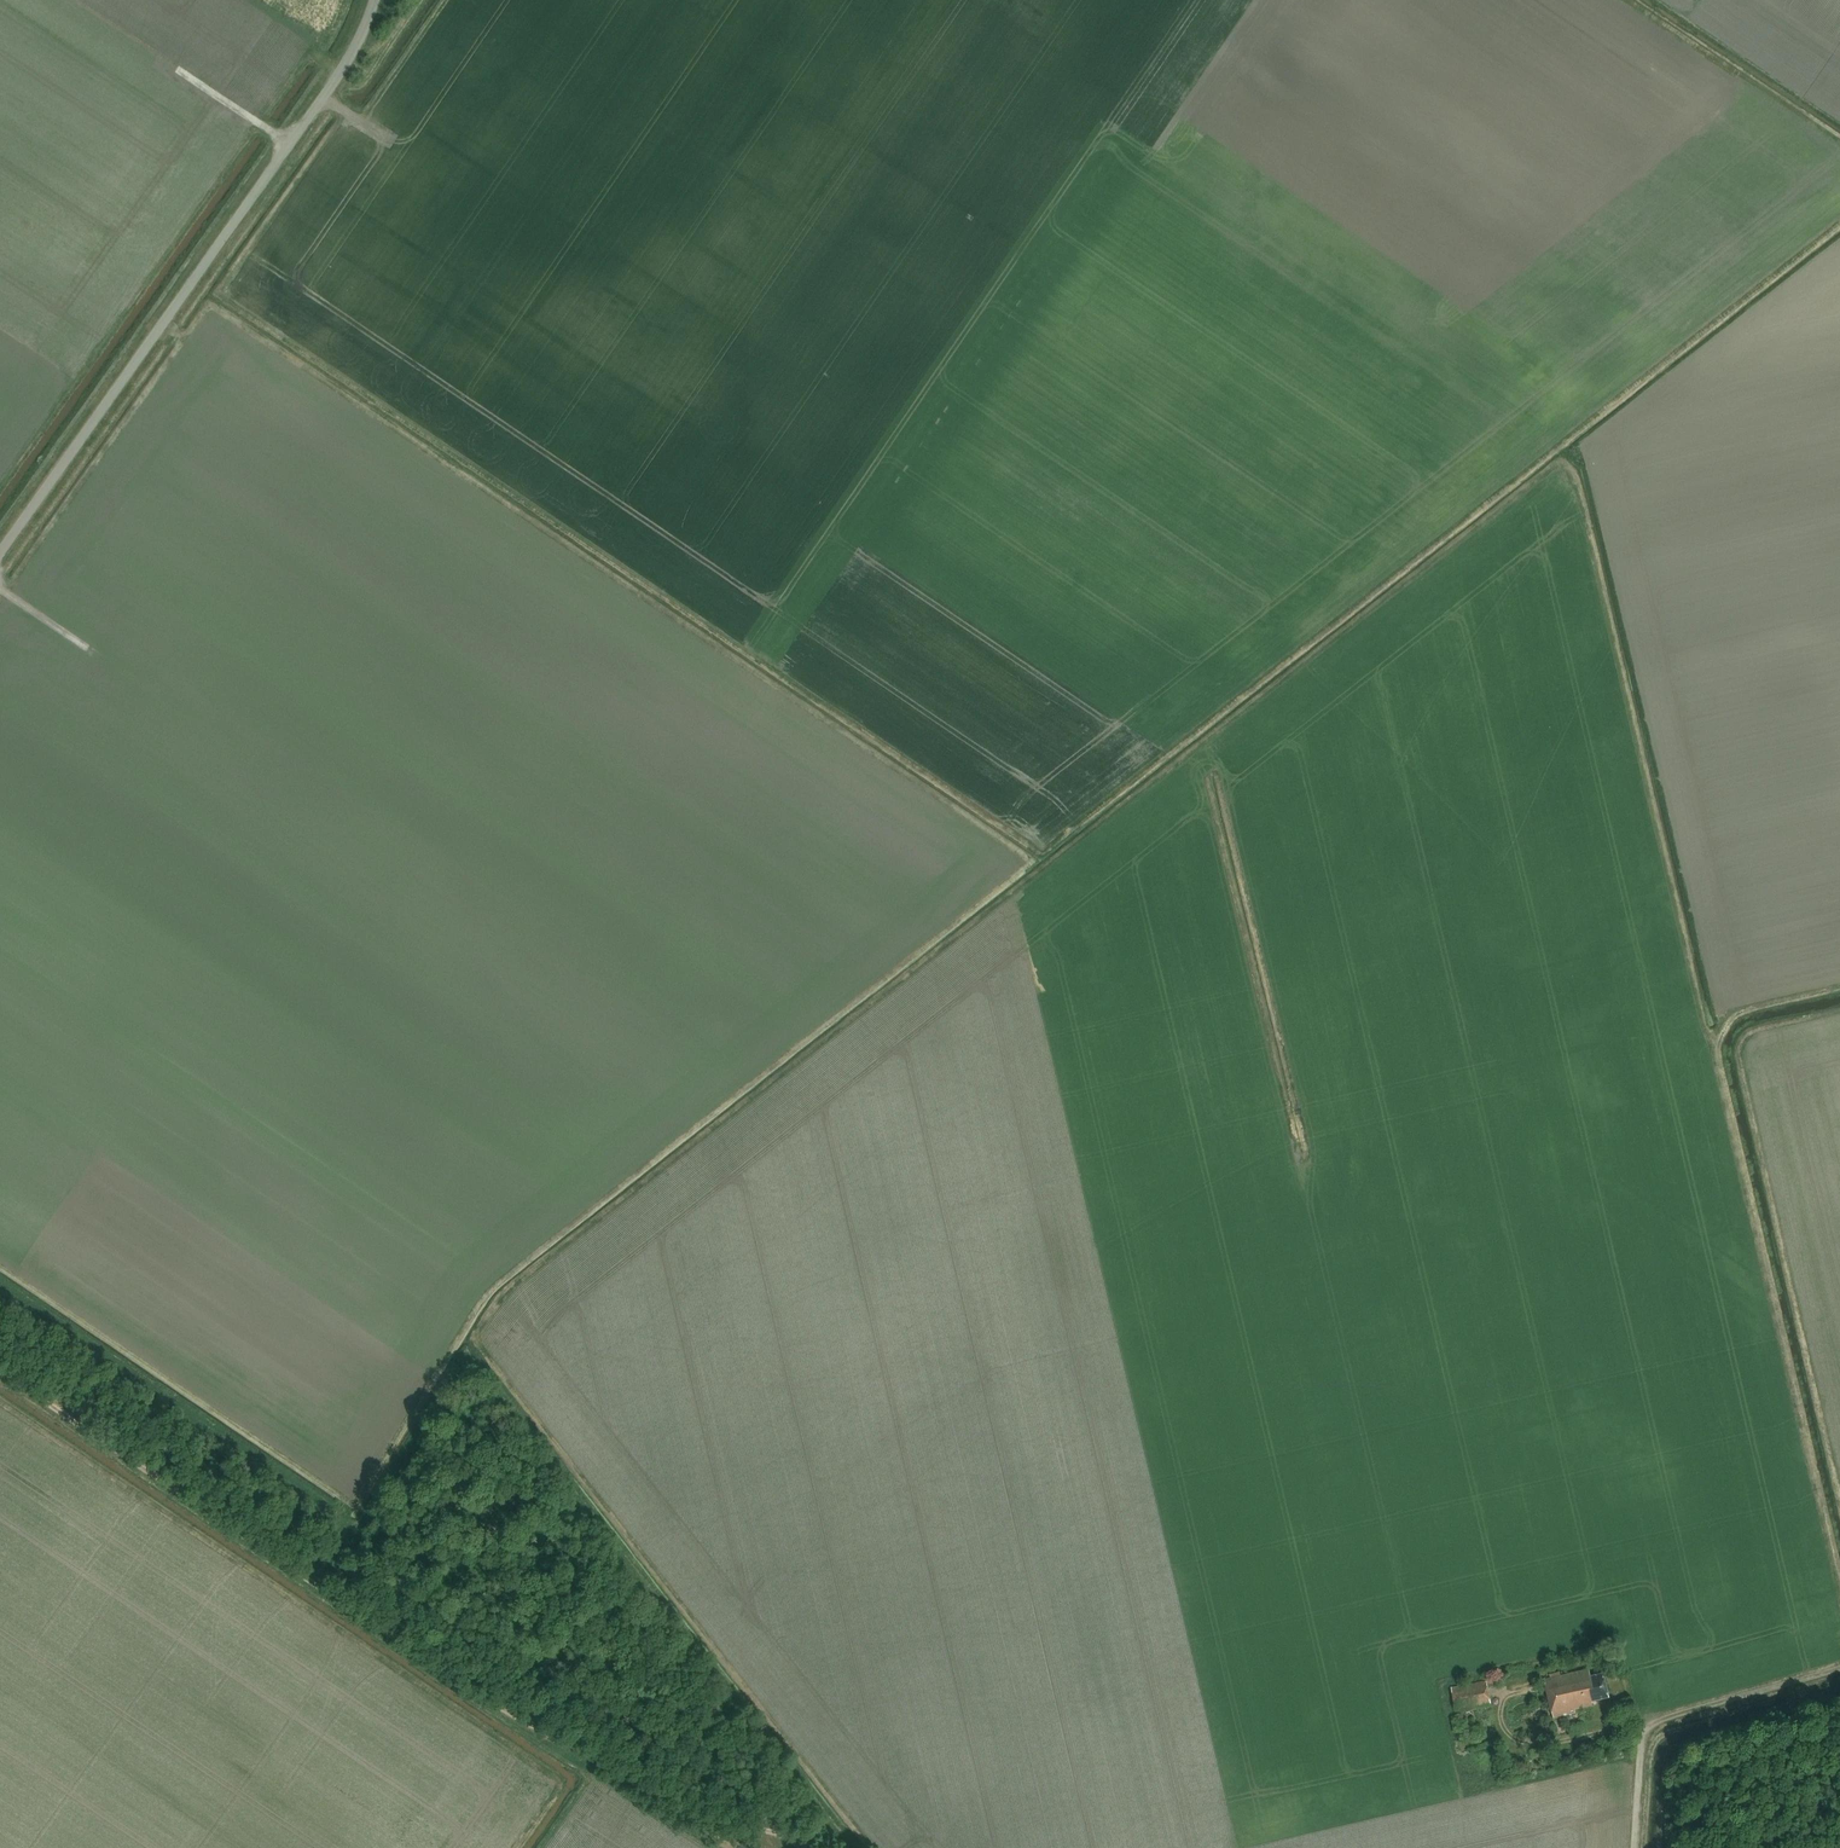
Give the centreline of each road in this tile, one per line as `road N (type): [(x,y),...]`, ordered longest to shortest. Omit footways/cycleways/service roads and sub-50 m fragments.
road 1 (track): [(0,1369),(485,1701),(732,1847)]
road 2 (unclassified): [(0,553),(301,130),(352,53),(375,0)]
road 3 (track): [(1839,1667),(1645,1724)]

